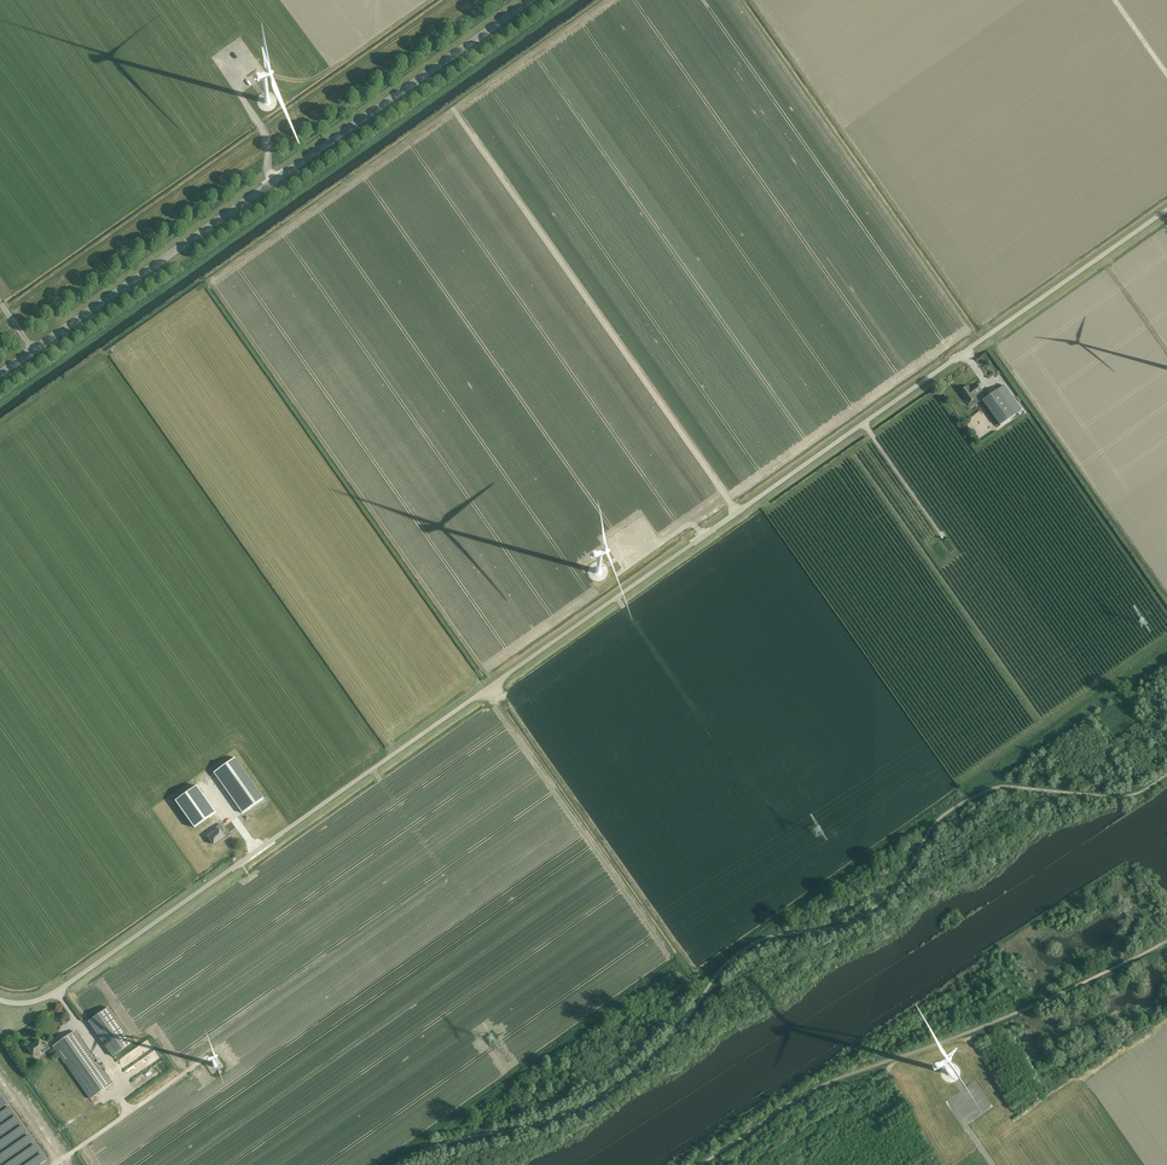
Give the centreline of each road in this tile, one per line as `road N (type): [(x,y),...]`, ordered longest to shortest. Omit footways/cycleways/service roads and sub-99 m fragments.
road 1 (unclassified): [(1166,203),(229,871),(62,984),(25,1003),(0,998)]
road 2 (unclassified): [(0,374),(531,0)]

